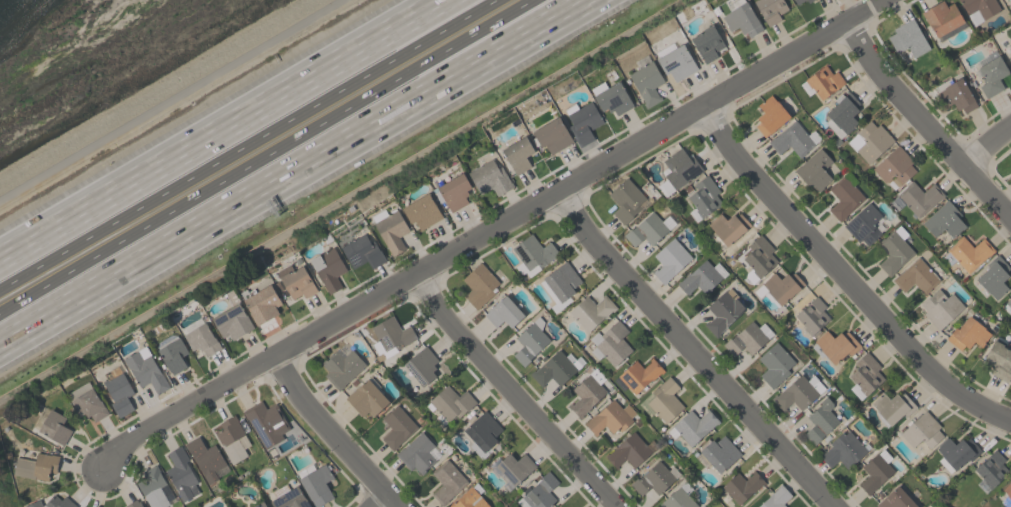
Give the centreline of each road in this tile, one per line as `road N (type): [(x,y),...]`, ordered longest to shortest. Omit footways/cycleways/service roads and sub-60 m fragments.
road 1 (residential): [(102,469),(108,454),(880,0)]
road 2 (motorway): [(0,341),(593,0)]
road 3 (motorway): [(0,314),(534,0)]
road 4 (motorway): [(492,0),(0,290)]
road 5 (motorway): [(449,0),(0,261)]
road 6 (residential): [(1010,415),(921,360),(746,167),(705,104)]
road 7 (residential): [(837,506),(589,236),(564,189)]
road 8 (residential): [(618,506),(455,331),(423,271)]
road 9 (residential): [(849,19),(888,78),(1010,217)]
road 10 (residential): [(401,506),(304,401),(275,354)]

